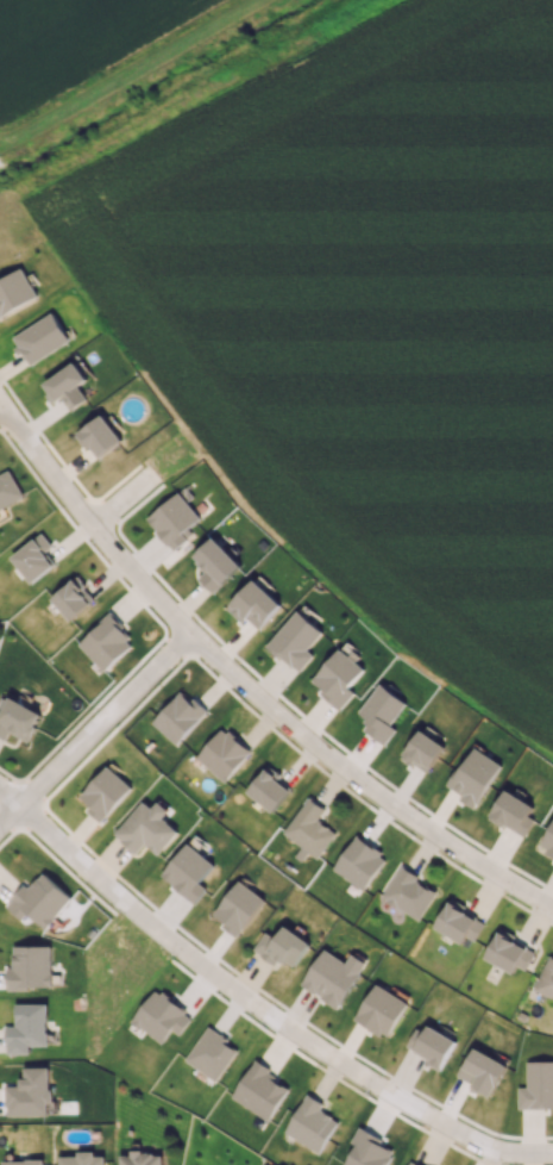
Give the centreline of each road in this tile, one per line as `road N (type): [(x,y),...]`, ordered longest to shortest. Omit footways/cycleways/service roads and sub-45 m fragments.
road 1 (residential): [(0,407),(134,573),(277,716),(362,786),(552,907)]
road 2 (residential): [(552,1157),(501,1155),(467,1141),(293,1034),(166,940),(0,791)]
road 3 (track): [(270,0),(0,154)]
road 4 (residential): [(0,823),(190,634)]

